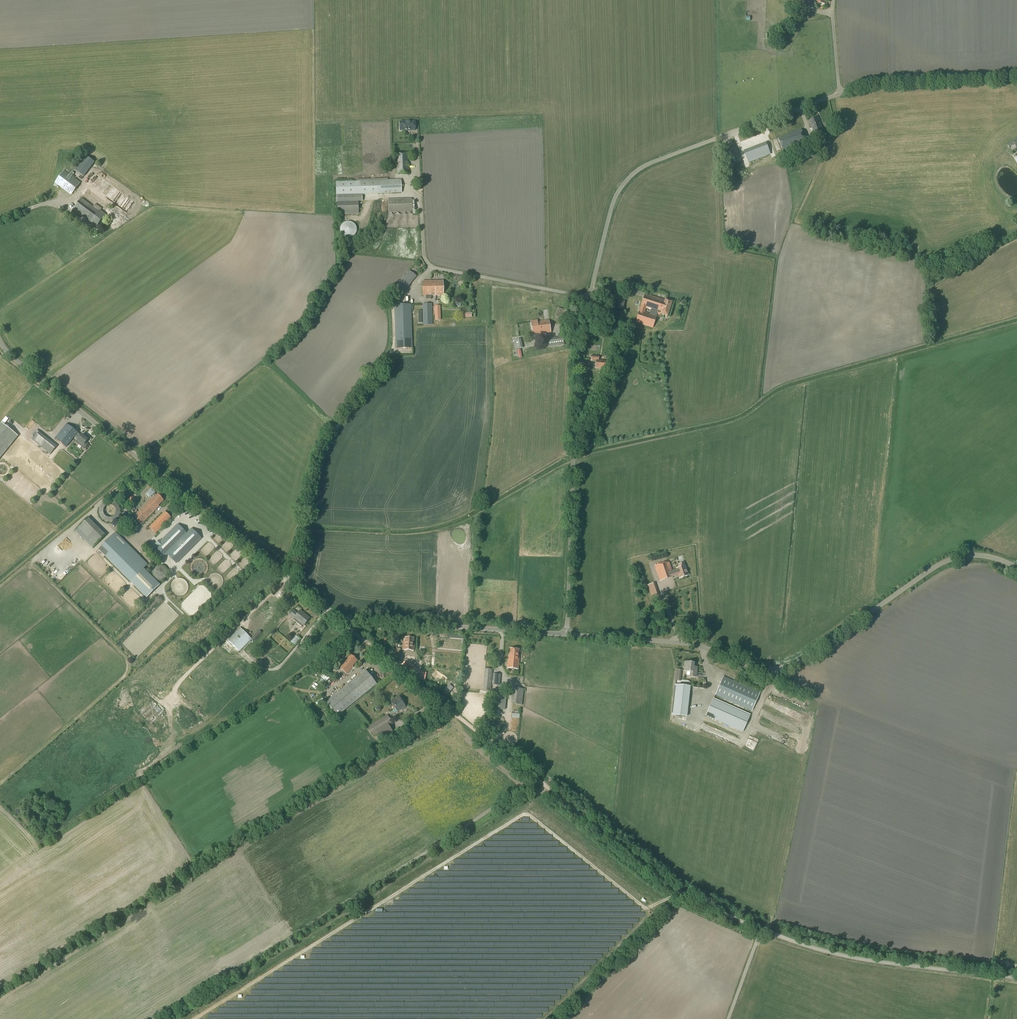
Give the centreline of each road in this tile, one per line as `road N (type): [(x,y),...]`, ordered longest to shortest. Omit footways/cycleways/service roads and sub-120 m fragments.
road 1 (unclassified): [(590,297),(612,207),(648,164),(863,87),(1016,75)]
road 2 (unclassified): [(1016,567),(958,557),(785,668),(699,646),(567,634)]
road 3 (track): [(760,929),(679,891),(396,666)]
road 4 (unclassified): [(343,618),(0,342)]
road 5 (unclassified): [(567,634),(577,350),(590,297)]
road 6 (unclassified): [(1016,978),(867,960),(760,929)]
road 7 (unclassified): [(590,297),(432,267),(423,253),(420,199)]
road 8 (unclassified): [(567,634),(343,618)]

